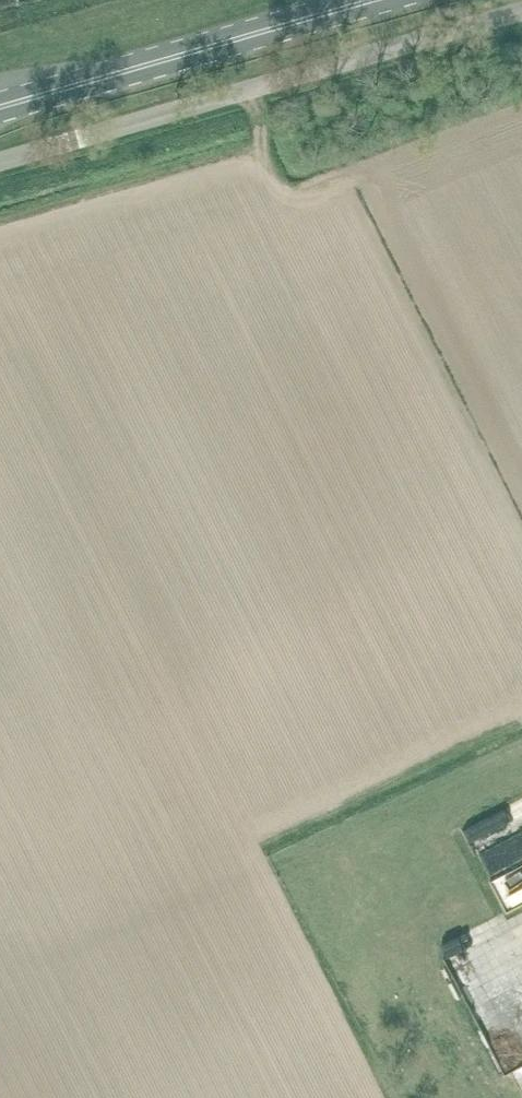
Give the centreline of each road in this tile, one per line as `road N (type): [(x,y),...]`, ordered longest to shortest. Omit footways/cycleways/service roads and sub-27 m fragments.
road 1 (unclassified): [(0,162),(521,12)]
road 2 (primary): [(0,106),(368,0)]

